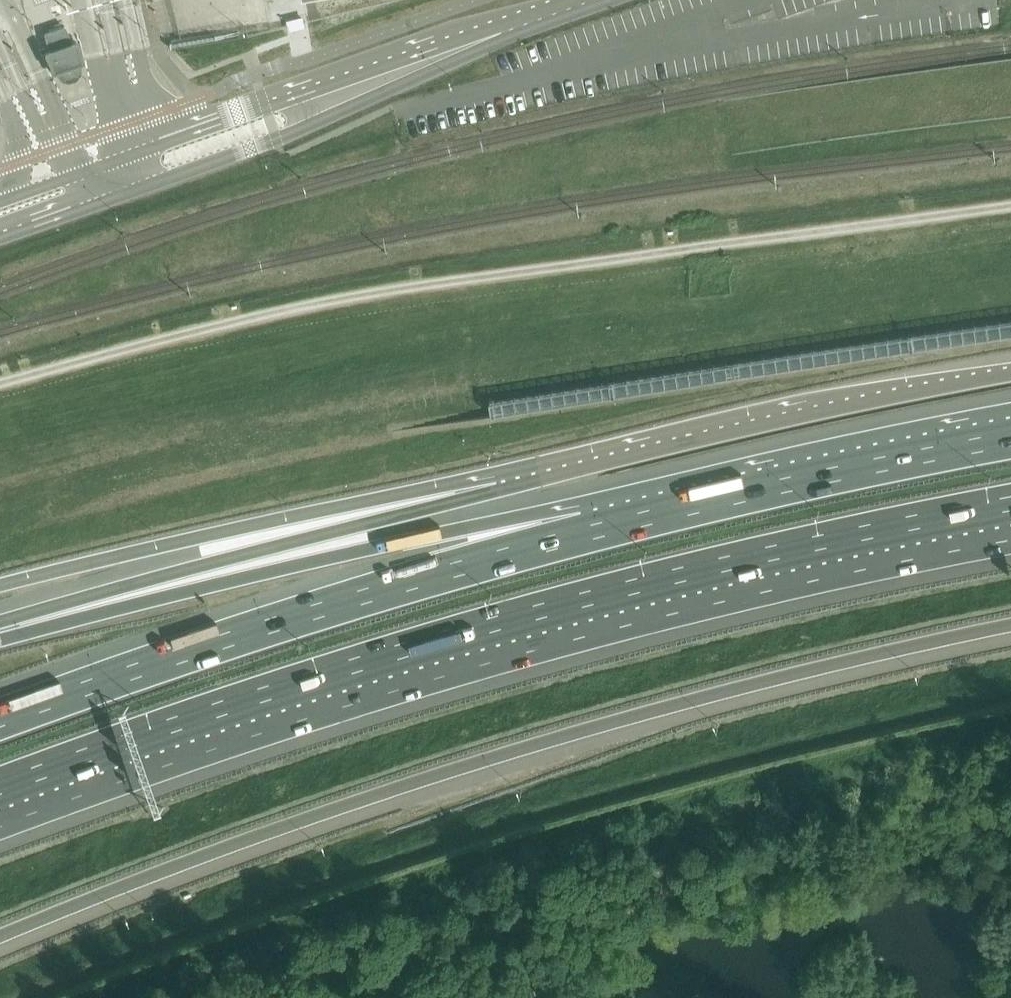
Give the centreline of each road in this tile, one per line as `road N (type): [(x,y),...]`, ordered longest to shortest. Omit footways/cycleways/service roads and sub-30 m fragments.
road 1 (motorway): [(0,937),(266,834),(504,754),(674,705),(1010,627)]
road 2 (motorway): [(0,790),(119,744),(609,602),(1010,507)]
road 3 (track): [(0,384),(347,298),(1010,206)]
road 4 (motorway): [(587,531),(255,629),(0,724)]
road 5 (motorway): [(587,531),(466,528),(0,640)]
road 6 (tertiary): [(0,237),(279,136),(539,21)]
road 7 (tertiary): [(539,21),(476,32),(0,198)]
road 8 (motorway): [(1010,375),(497,491)]
road 9 (motorway): [(497,491),(0,623)]
road 10 (motorway): [(497,491),(196,537),(0,587)]
road 11 (motorway): [(1010,440),(587,531)]

